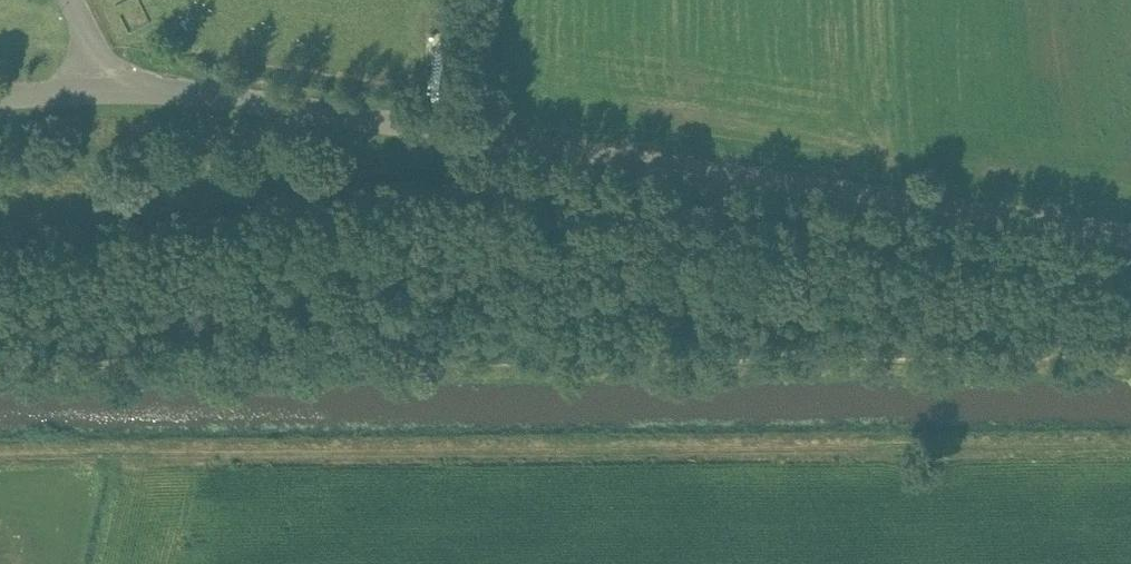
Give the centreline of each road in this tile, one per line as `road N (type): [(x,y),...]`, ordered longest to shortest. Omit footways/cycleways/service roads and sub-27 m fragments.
road 1 (track): [(0,463),(1130,446)]
road 2 (track): [(1094,365),(0,375)]
road 3 (unclassified): [(1130,235),(121,87)]

